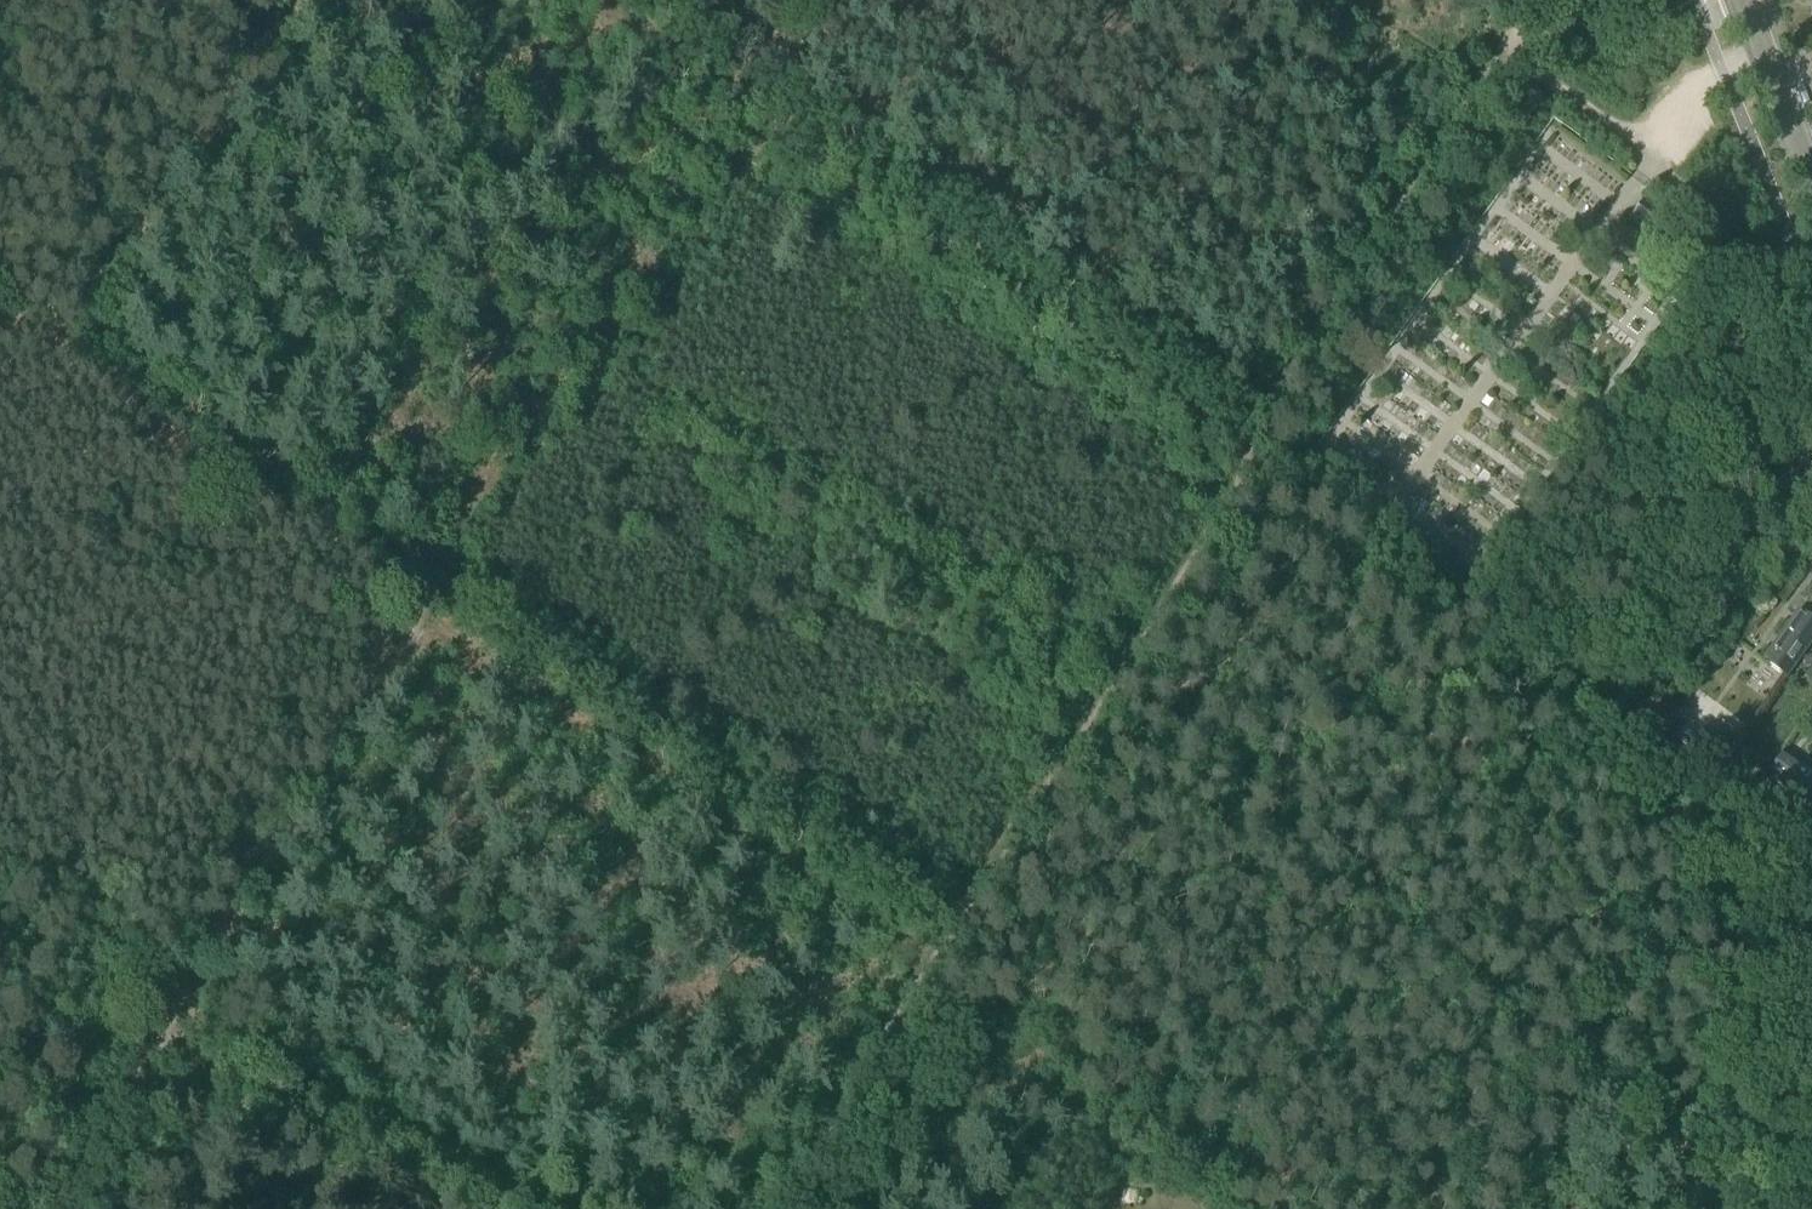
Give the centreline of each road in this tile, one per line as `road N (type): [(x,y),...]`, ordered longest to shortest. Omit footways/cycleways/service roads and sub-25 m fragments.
road 1 (tertiary): [(1811,189),(1741,0)]
road 2 (track): [(1655,728),(1811,842)]

